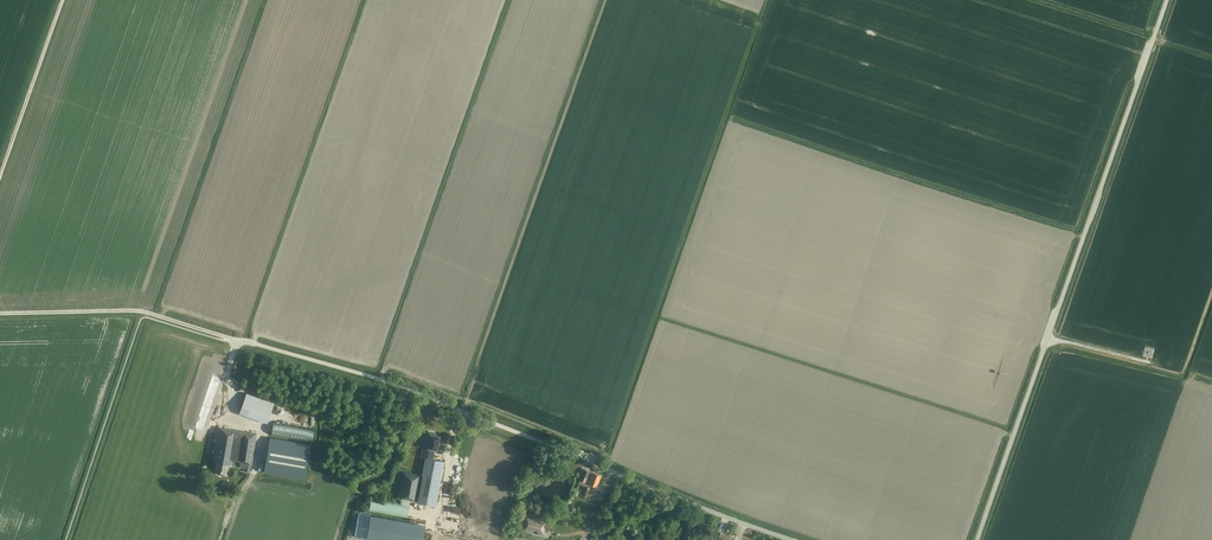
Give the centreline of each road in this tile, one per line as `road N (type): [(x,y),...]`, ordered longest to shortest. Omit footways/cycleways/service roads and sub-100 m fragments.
road 1 (unclassified): [(789,539),(393,384),(241,341)]
road 2 (unclassified): [(976,539),(1166,0)]
road 3 (track): [(0,313),(142,311),(241,341)]

